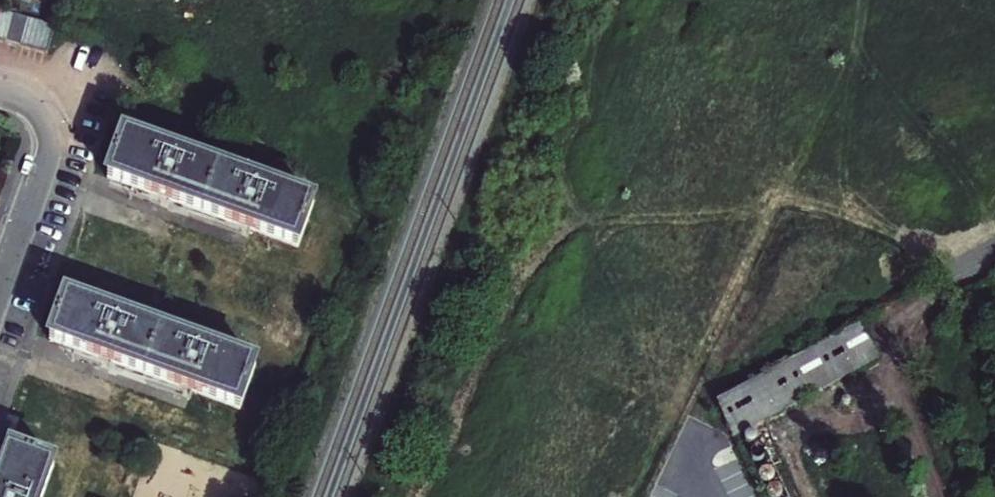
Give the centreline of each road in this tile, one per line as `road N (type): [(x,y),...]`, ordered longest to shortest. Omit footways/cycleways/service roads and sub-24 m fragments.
road 1 (residential): [(0,93),(35,112),(48,138),(0,287)]

